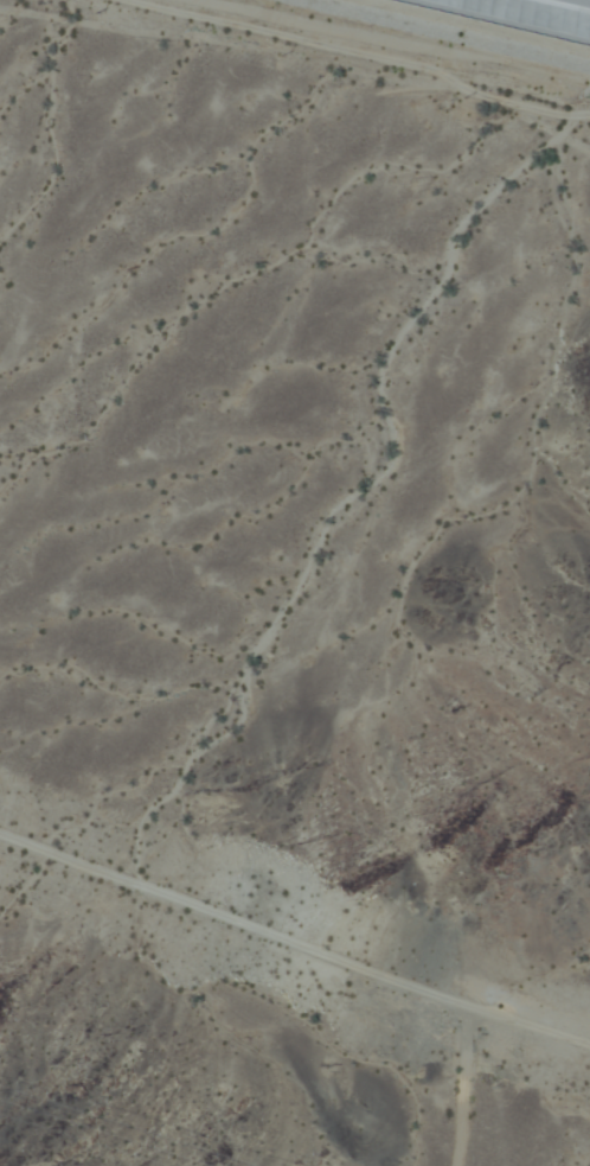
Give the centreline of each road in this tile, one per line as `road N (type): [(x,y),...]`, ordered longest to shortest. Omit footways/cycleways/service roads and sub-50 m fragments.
road 1 (track): [(0,835),(589,1044)]
road 2 (track): [(117,0),(448,77),(545,114),(589,147)]

